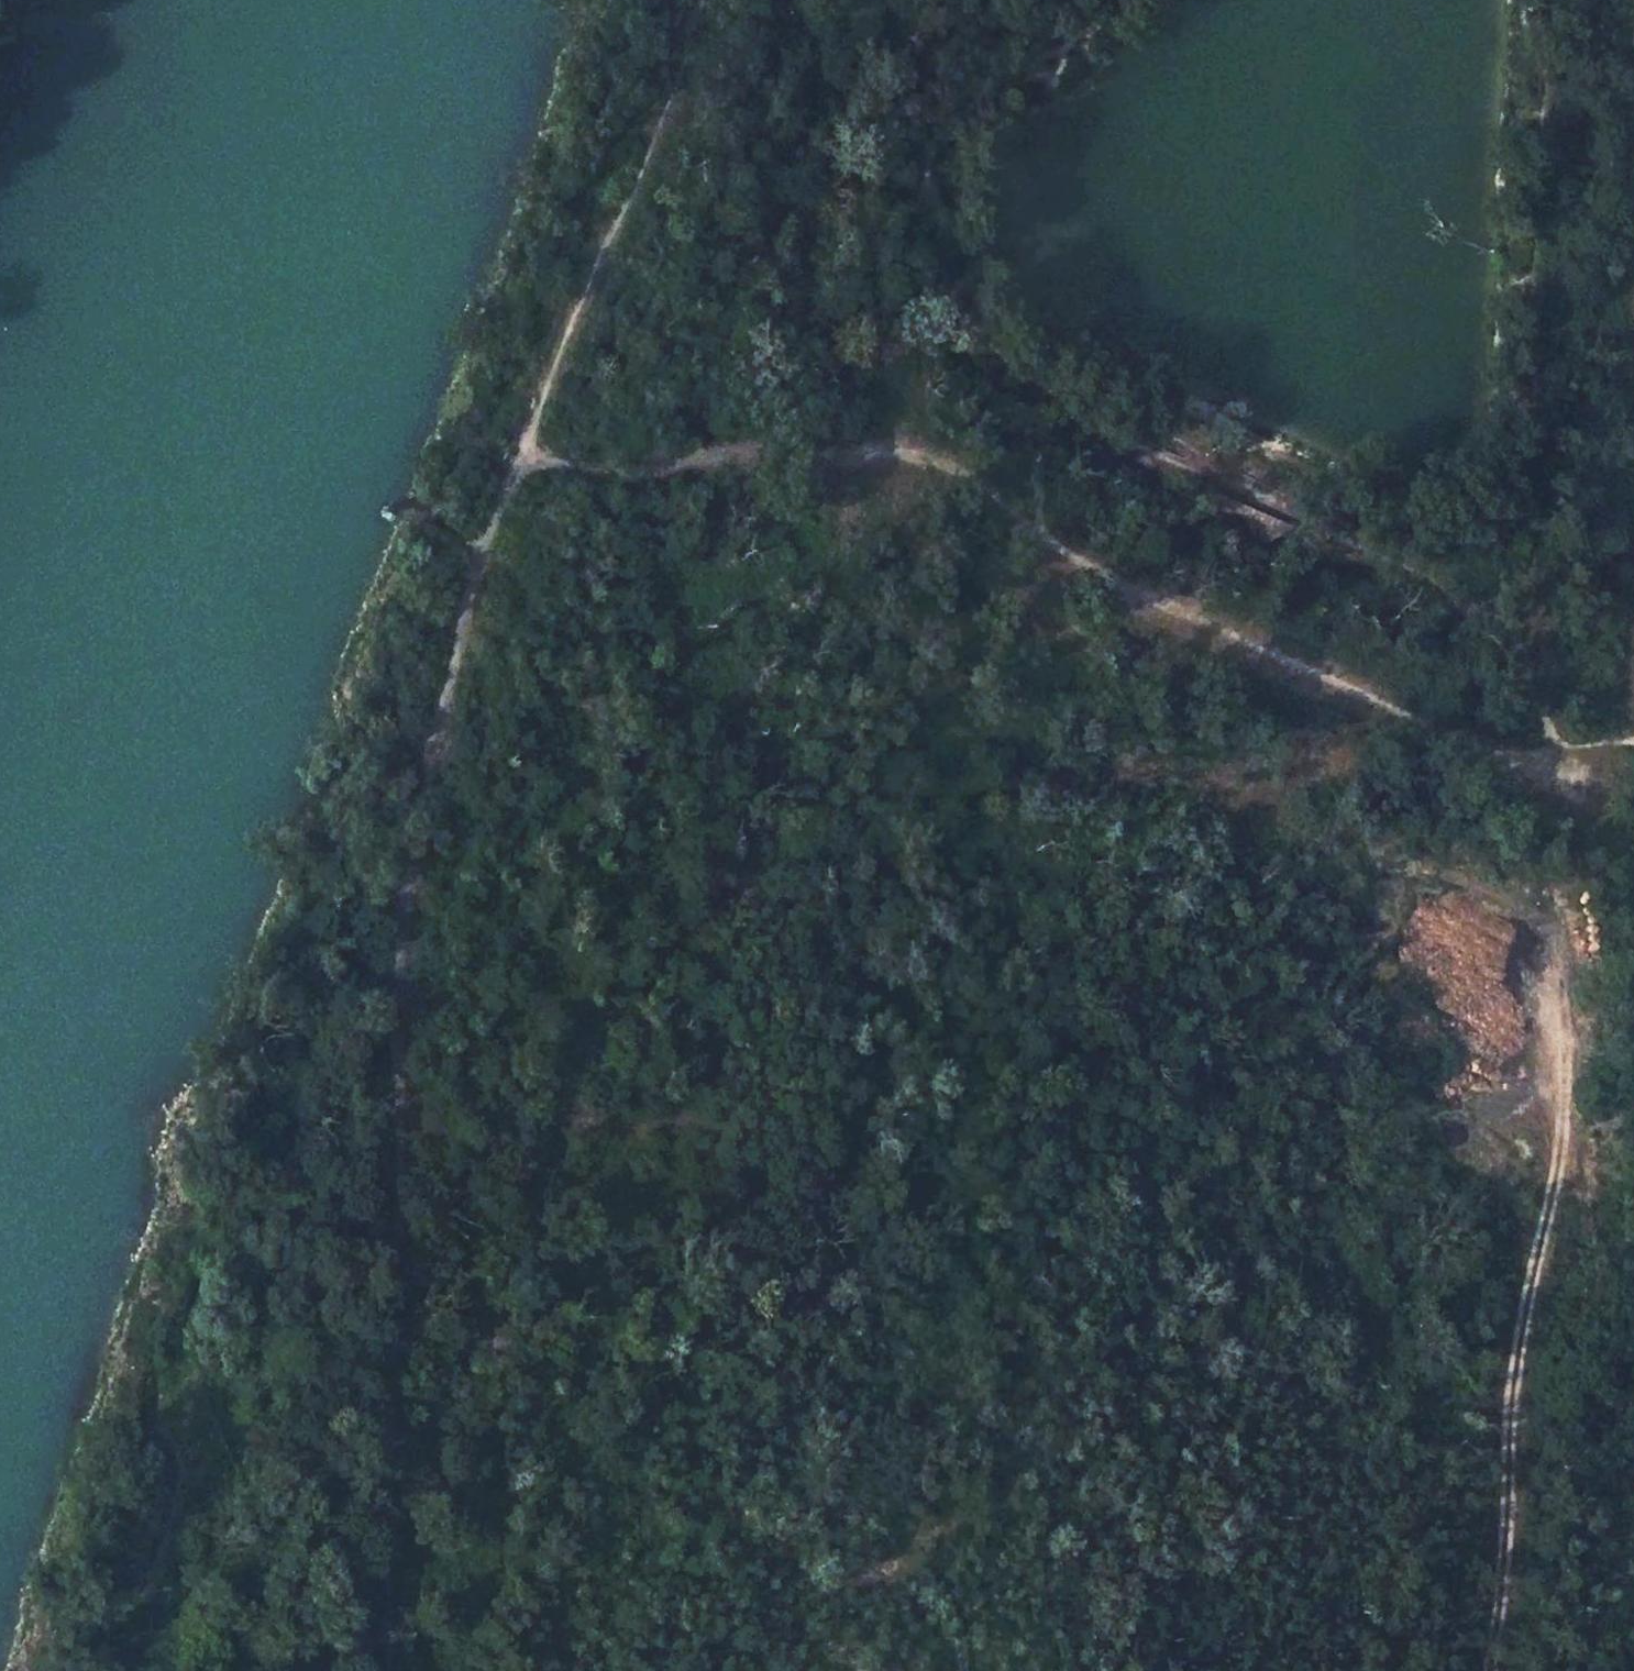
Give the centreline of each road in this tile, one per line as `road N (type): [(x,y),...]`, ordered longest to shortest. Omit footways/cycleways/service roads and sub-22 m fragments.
road 1 (track): [(1483,1670),(1505,1492),(1508,1381),(1548,1186),(1556,938)]
road 2 (track): [(703,0),(654,143),(533,408),(515,467)]

